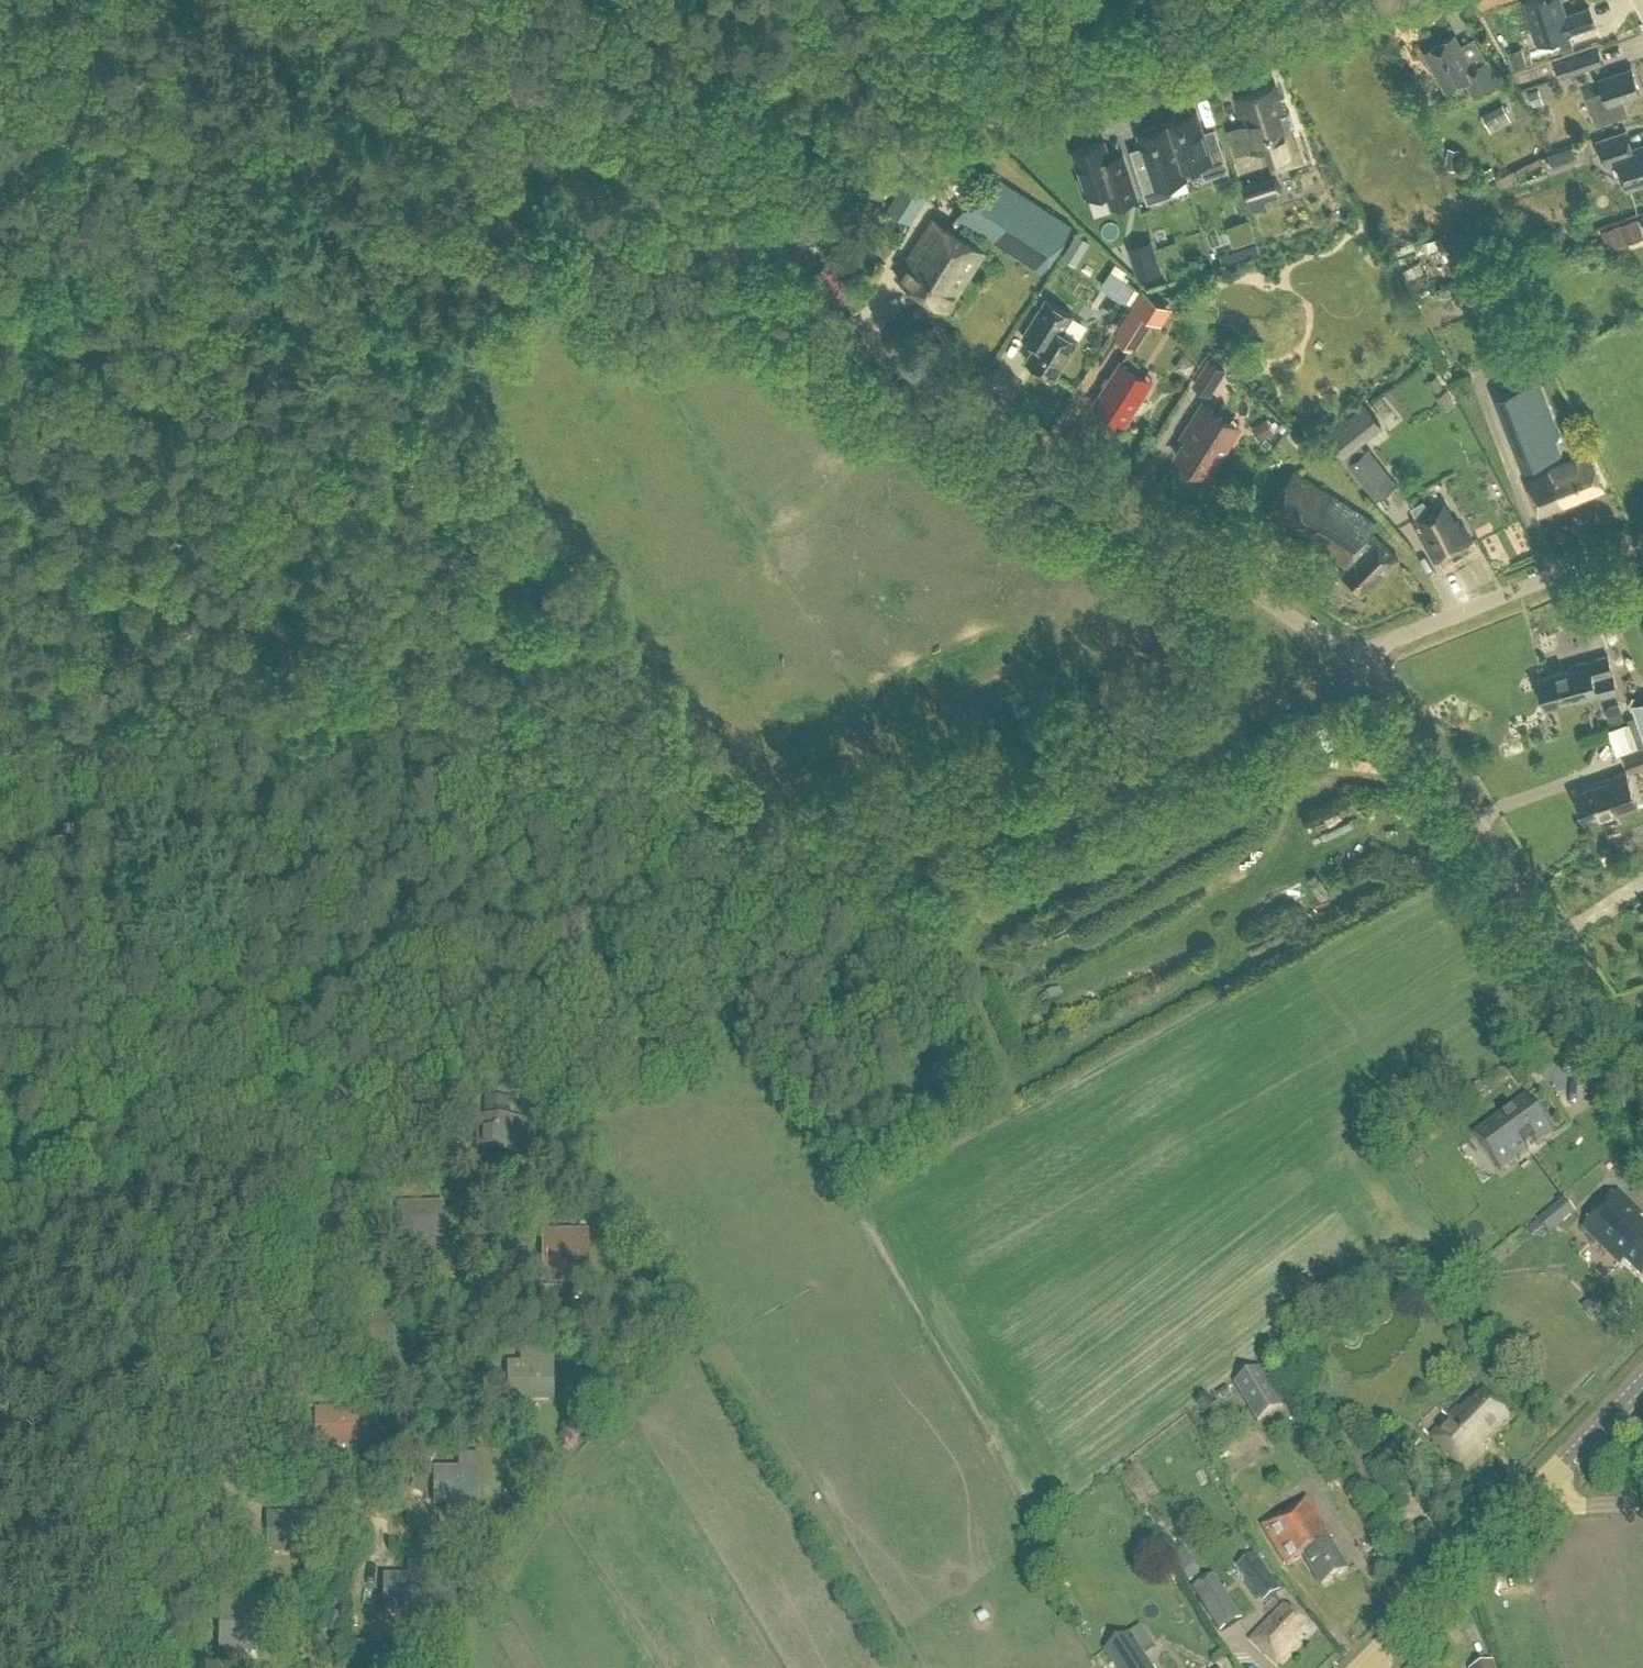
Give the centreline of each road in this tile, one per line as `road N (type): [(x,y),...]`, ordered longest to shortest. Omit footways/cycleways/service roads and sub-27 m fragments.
road 1 (track): [(442,975),(681,906),(1352,654)]
road 2 (residential): [(1352,654),(706,232)]
road 3 (track): [(146,1667),(413,1069),(442,975)]
road 4 (residential): [(706,232),(1396,0)]
road 5 (residential): [(1642,1092),(1408,716),(1352,654)]
road 6 (track): [(0,1156),(214,1102),(331,1045),(442,975)]
road 7 (residential): [(1352,654),(1642,540)]
road 8 (unclassified): [(600,150),(480,59),(369,0)]
road 9 (tertiary): [(1366,1667),(1534,1490)]
road 10 (tertiary): [(1534,1490),(1642,1374)]
road 11 (residential): [(706,232),(600,150)]

